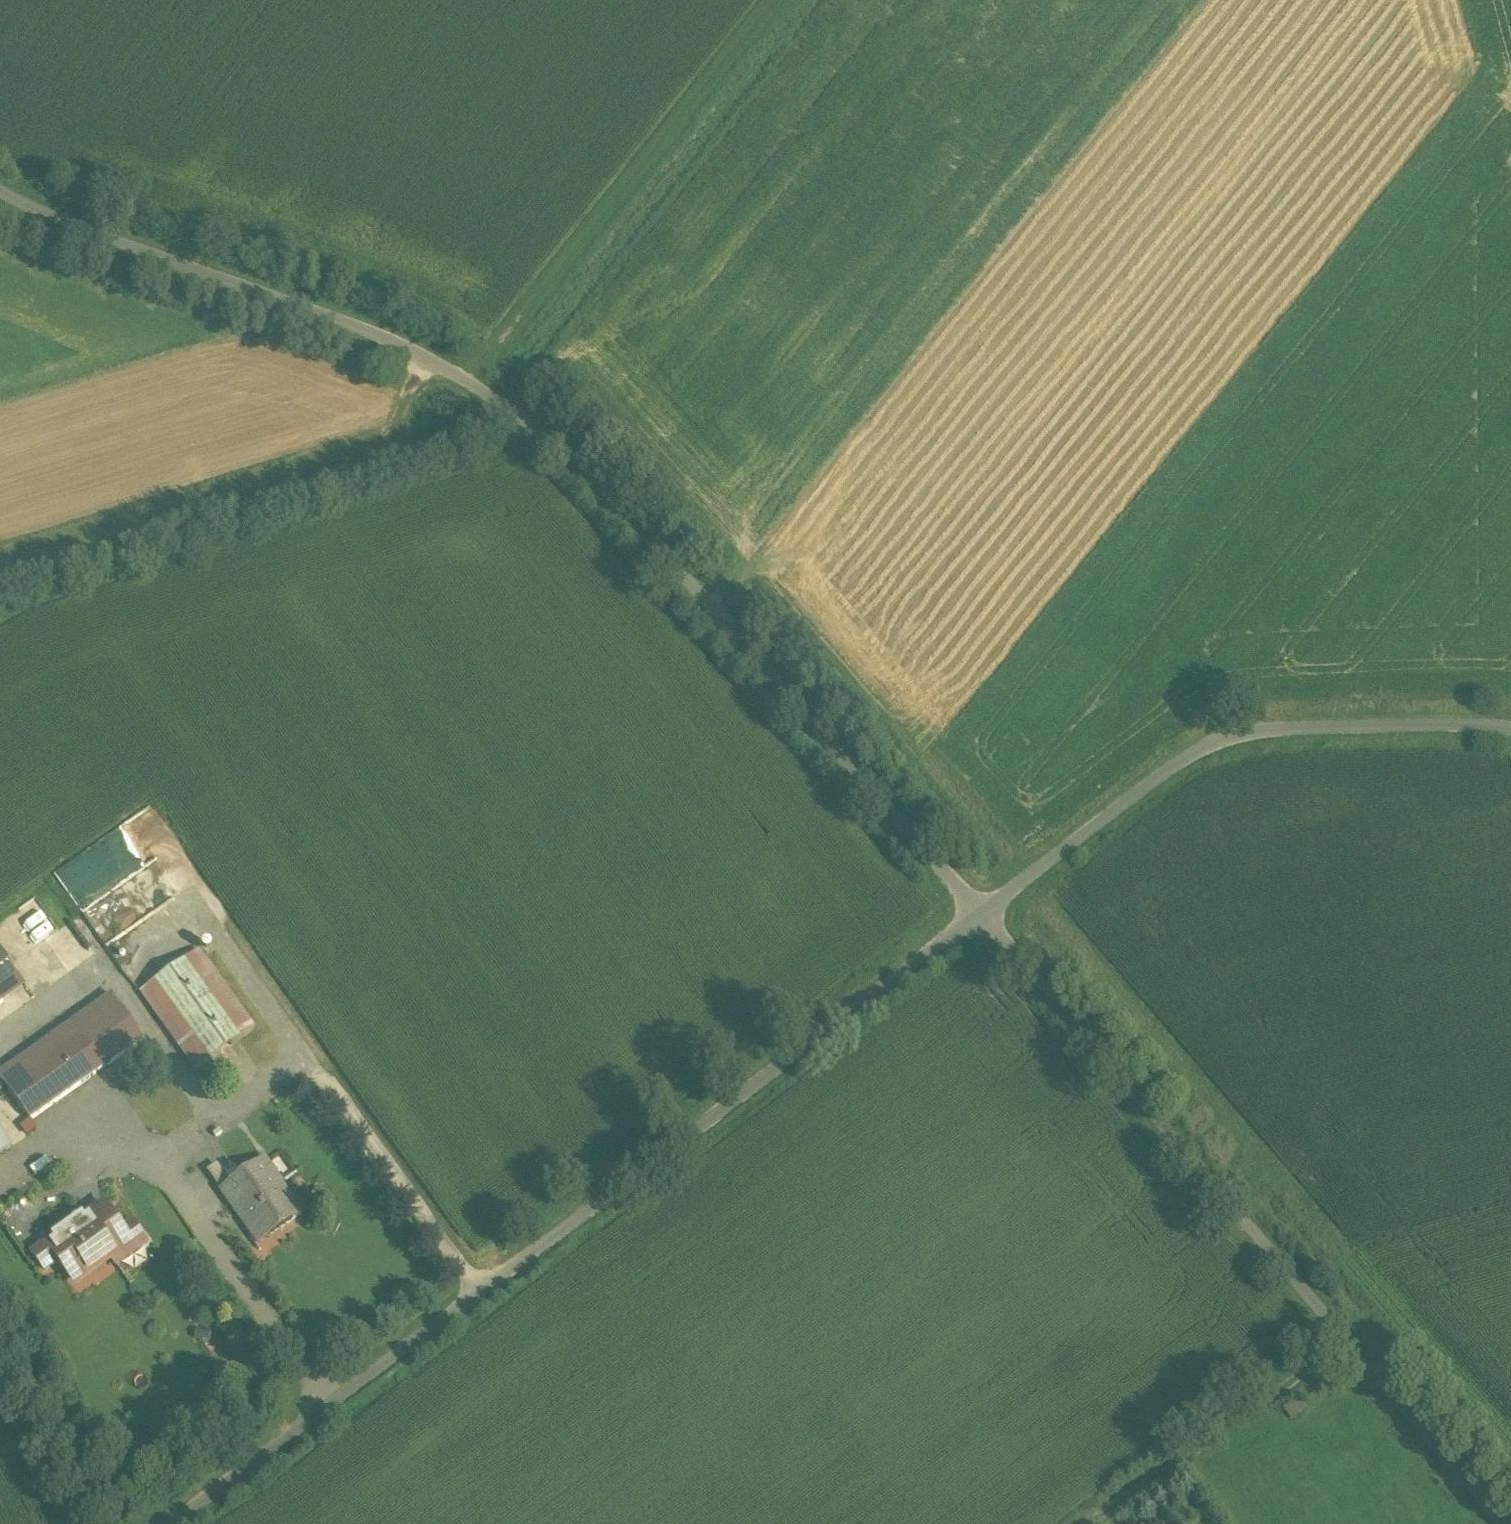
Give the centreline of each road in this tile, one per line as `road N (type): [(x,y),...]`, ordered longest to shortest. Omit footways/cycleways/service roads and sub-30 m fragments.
road 1 (unclassified): [(0,192),(128,251),(333,322),(445,373),(513,416),(587,473),(978,918)]
road 2 (unclassified): [(978,918),(173,1523)]
road 3 (unclassified): [(978,918),(1502,1523)]
road 4 (unclassified): [(1510,731),(1312,728),(1218,742),(1158,777),(978,918)]

